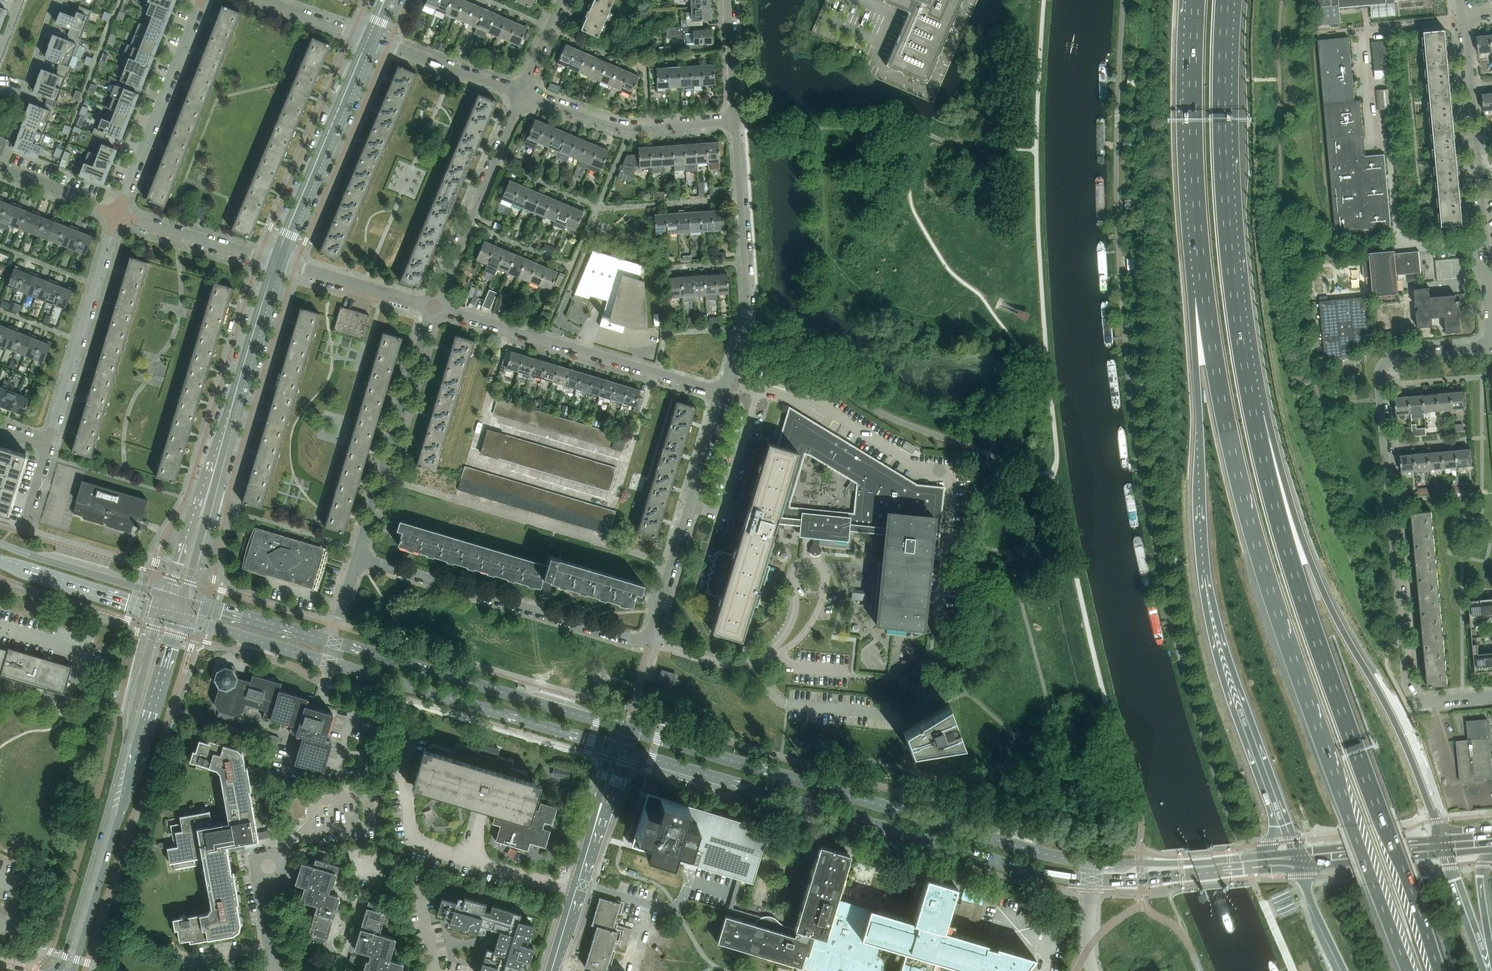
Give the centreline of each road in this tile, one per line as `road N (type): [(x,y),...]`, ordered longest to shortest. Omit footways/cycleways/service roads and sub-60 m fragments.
road 1 (trunk): [(1202,296),(1254,548),(1408,970)]
road 2 (trunk): [(1434,970),(1333,699),(1256,420)]
road 3 (trunk): [(1202,296),(1196,364),(1204,579),(1226,671),(1274,801)]
road 4 (secondary): [(1094,862),(624,728)]
road 5 (secondary): [(626,751),(1029,871),(1092,880)]
road 6 (trunk): [(1443,846),(1395,721),(1321,585),(1256,420)]
road 7 (residential): [(1431,703),(1412,695),(1406,672),(1382,371),(1399,357),(1491,348)]
road 8 (trunk): [(1256,420),(1229,219),(1224,0)]
road 9 (secondary): [(161,611),(61,970)]
road 10 (secondary): [(74,970),(179,617)]
road 11 (residential): [(1491,335),(1461,13)]
road 12 (residential): [(722,393),(433,305)]
road 13 (secondary): [(624,728),(335,642)]
road 14 (residential): [(358,558),(627,639),(646,637)]
road 15 (trunk): [(1198,0),(1192,132),(1202,296)]
road 16 (secondary): [(330,662),(611,747)]
road 17 (residential): [(736,120),(748,314),(722,393)]
road 18 (residential): [(433,305),(358,558)]
road 19 (residential): [(646,637),(722,393)]
road 20 (residential): [(49,445),(117,213)]
road 21 (secondary): [(275,261),(367,39)]
road 22 (residential): [(433,305),(522,93)]
road 23 (residential): [(201,0),(117,213)]
road 24 (residential): [(522,93),(630,128),(736,120)]
road 25 (secondary): [(236,390),(166,595)]
road 26 (secondary): [(184,600),(236,390)]
road 27 (residential): [(768,655),(795,644),(811,626),(826,574),(814,561),(798,565),(788,630)]
road 28 (secondary): [(166,595),(0,543)]
road 29 (secondary): [(0,560),(161,611)]
road 30 (residential): [(117,213),(275,261)]
road 31 (residential): [(367,39),(522,93)]
road 32 (residential): [(433,305),(275,261)]
road 33 (tertiary): [(551,970),(598,814)]
road 34 (secondary): [(179,617),(330,662)]
road 35 (secondary): [(335,642),(184,600)]
road 36 (secondary): [(1298,859),(1443,846)]
road 37 (secondary): [(236,390),(275,261)]
road 38 (trunk): [(1489,970),(1443,846)]
road 39 (residential): [(0,166),(117,213)]
road 40 (residential): [(0,83),(25,90),(54,0)]
road 41 (residential): [(736,120),(728,0)]
road 42 (motorway): [(1298,859),(1344,970)]

